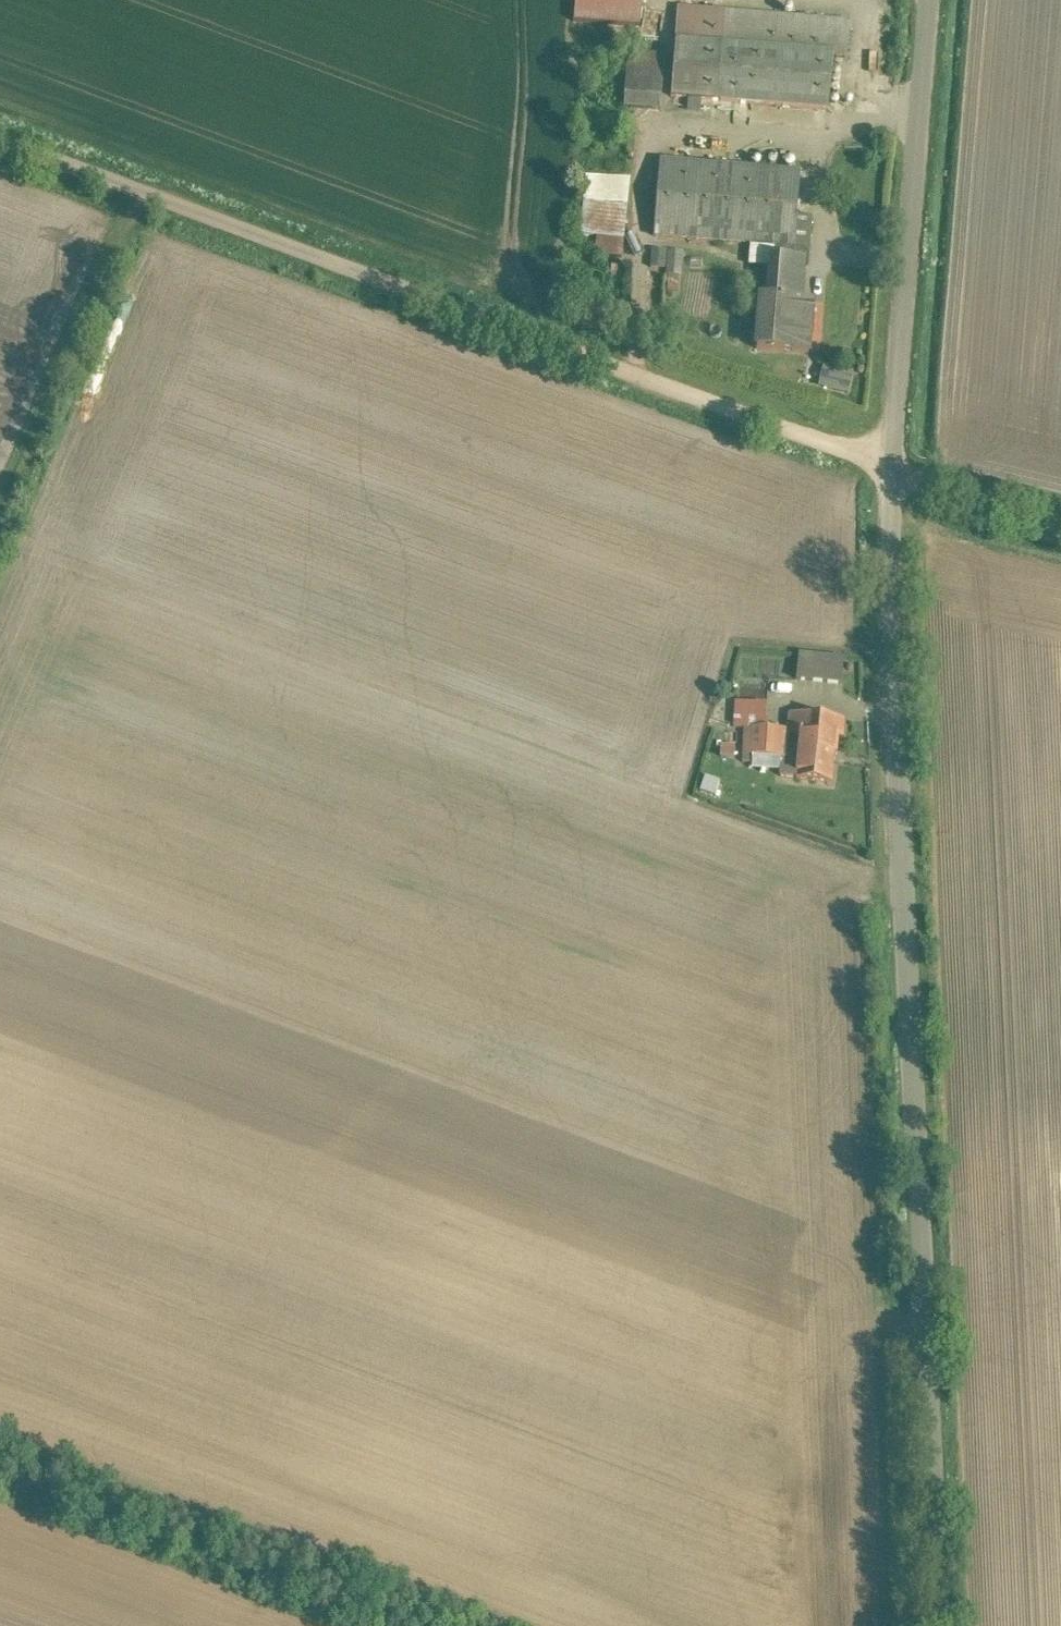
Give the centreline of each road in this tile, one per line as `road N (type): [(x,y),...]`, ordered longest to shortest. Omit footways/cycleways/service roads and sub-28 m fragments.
road 1 (unclassified): [(945,1625),(898,469)]
road 2 (unclassified): [(0,146),(898,469)]
road 3 (unclassified): [(898,469),(902,280),(926,0)]
road 4 (track): [(145,198),(0,540)]
road 5 (track): [(898,469),(1060,509)]

